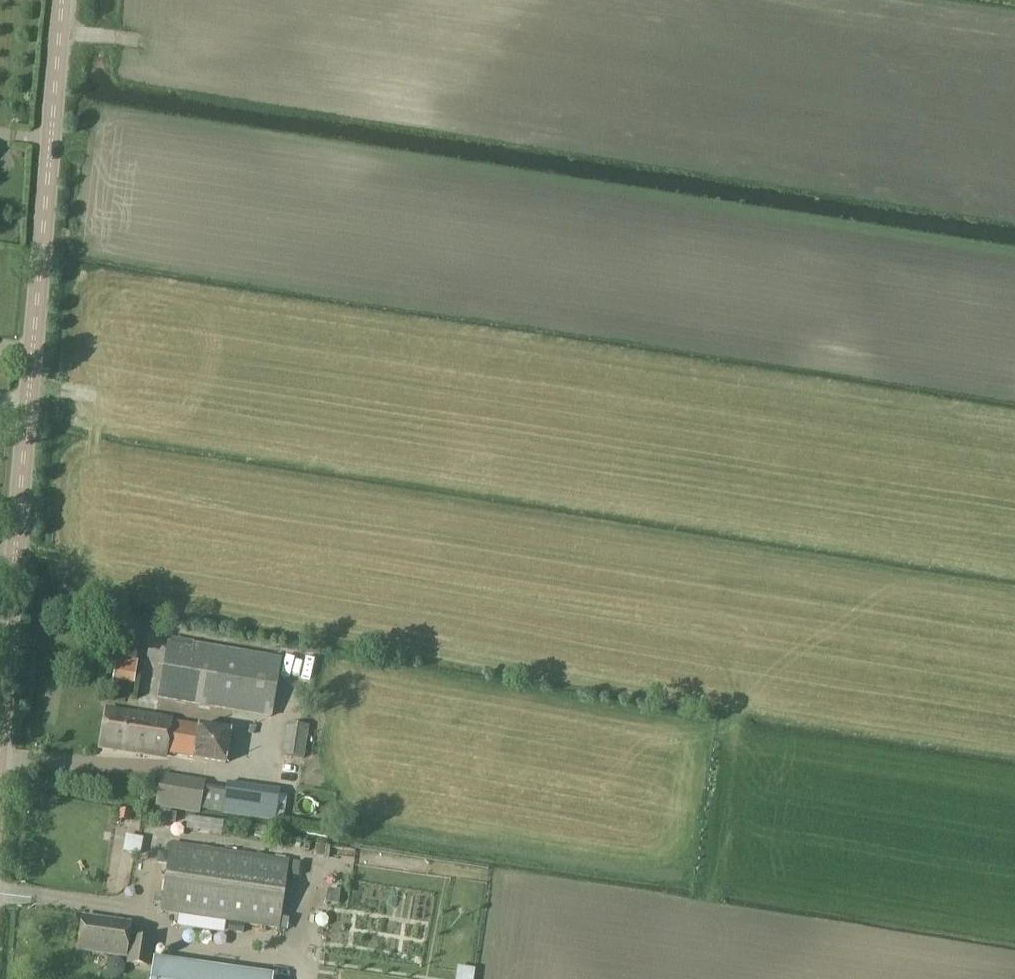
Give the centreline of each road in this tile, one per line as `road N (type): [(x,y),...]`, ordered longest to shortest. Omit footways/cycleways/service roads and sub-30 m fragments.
road 1 (tertiary): [(0,735),(62,0)]

